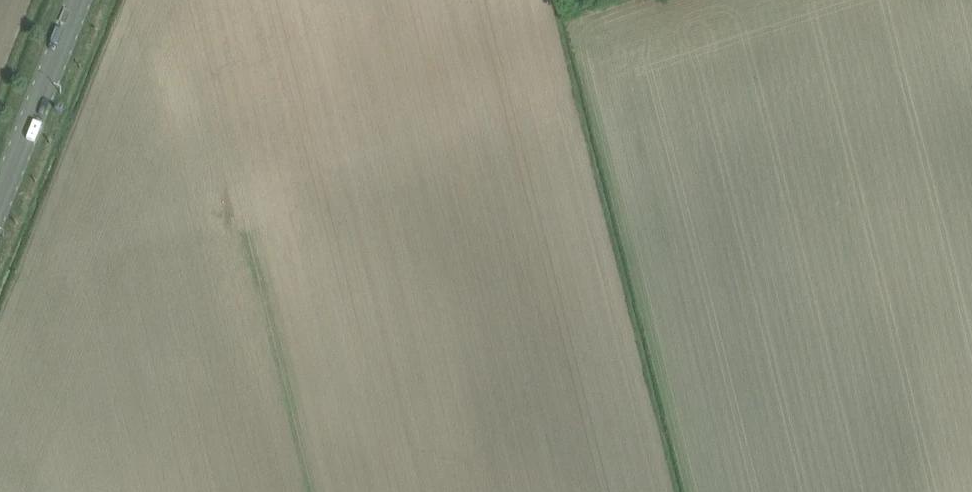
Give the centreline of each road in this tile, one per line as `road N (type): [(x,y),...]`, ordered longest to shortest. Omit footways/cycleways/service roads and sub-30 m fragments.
road 1 (secondary): [(0,184),(73,0)]

